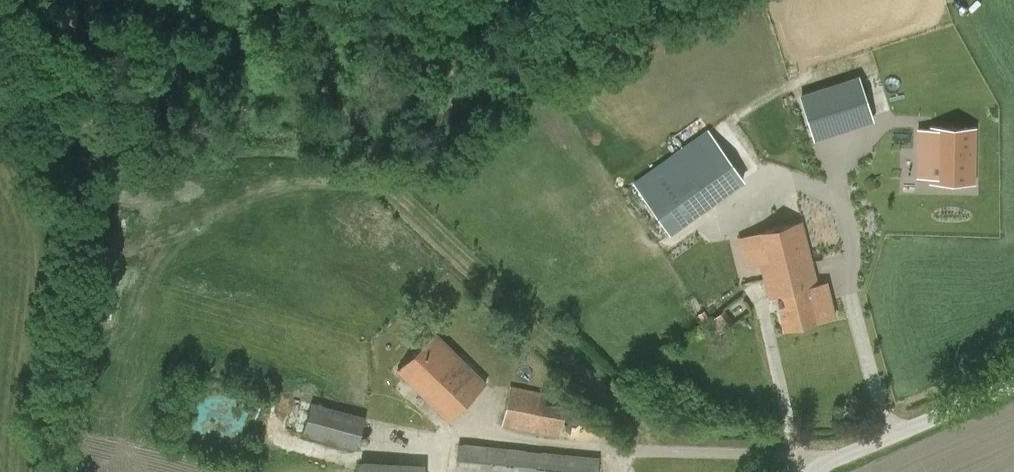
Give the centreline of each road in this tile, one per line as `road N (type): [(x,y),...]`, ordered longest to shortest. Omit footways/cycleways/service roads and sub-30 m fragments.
road 1 (unclassified): [(813,471),(1013,388)]

